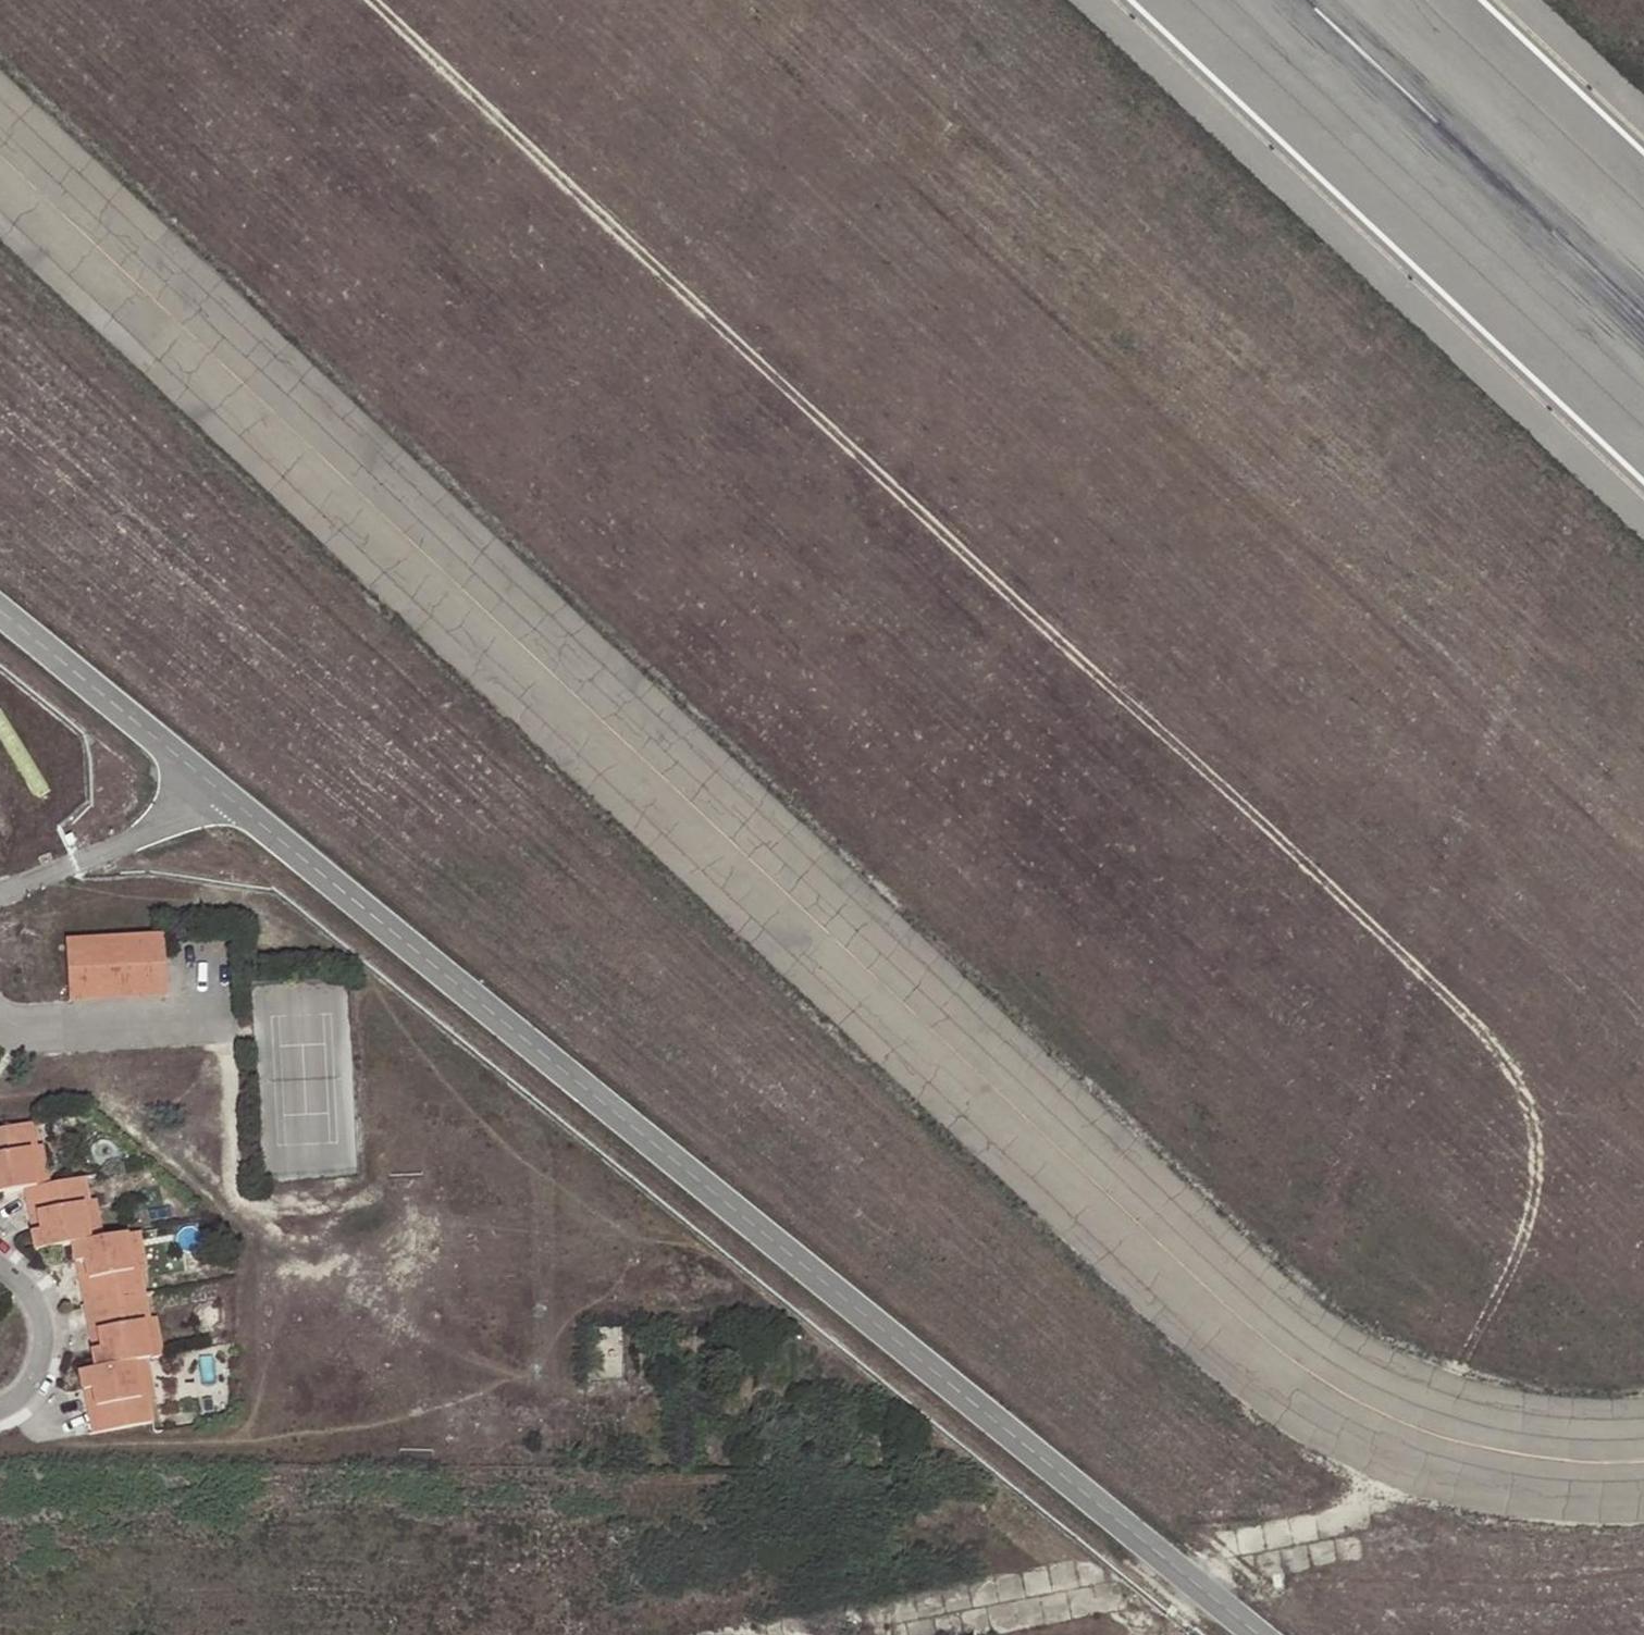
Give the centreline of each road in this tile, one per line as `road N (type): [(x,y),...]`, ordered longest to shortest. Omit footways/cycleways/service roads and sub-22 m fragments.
road 1 (residential): [(0,1268),(28,1290),(43,1329),(37,1372),(24,1393),(0,1408)]

